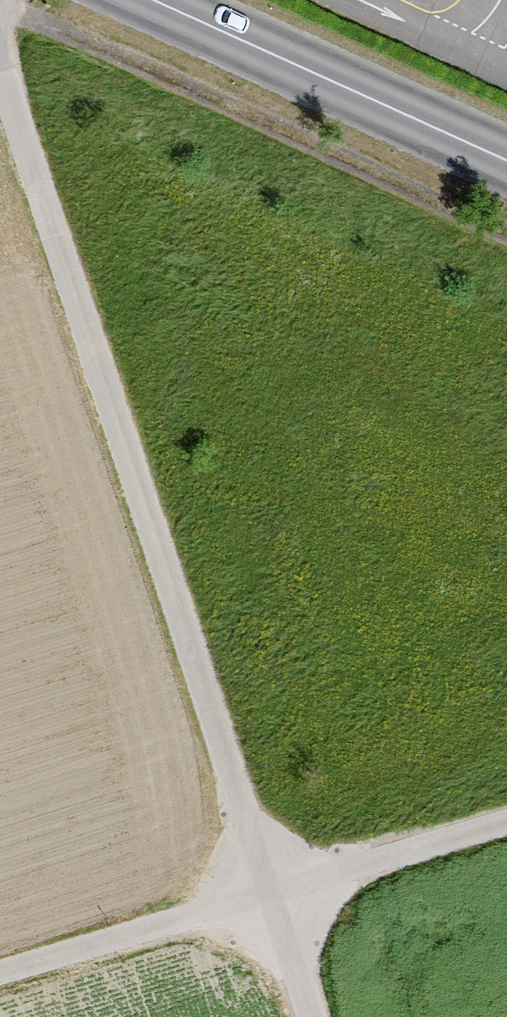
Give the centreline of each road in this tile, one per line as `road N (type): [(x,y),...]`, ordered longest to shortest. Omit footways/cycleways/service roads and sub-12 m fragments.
road 1 (track): [(506,822),(267,893),(0,60)]
road 2 (track): [(0,7),(506,234)]
road 3 (track): [(0,973),(267,893),(308,1016)]
road 4 (secondary): [(152,0),(506,159)]

